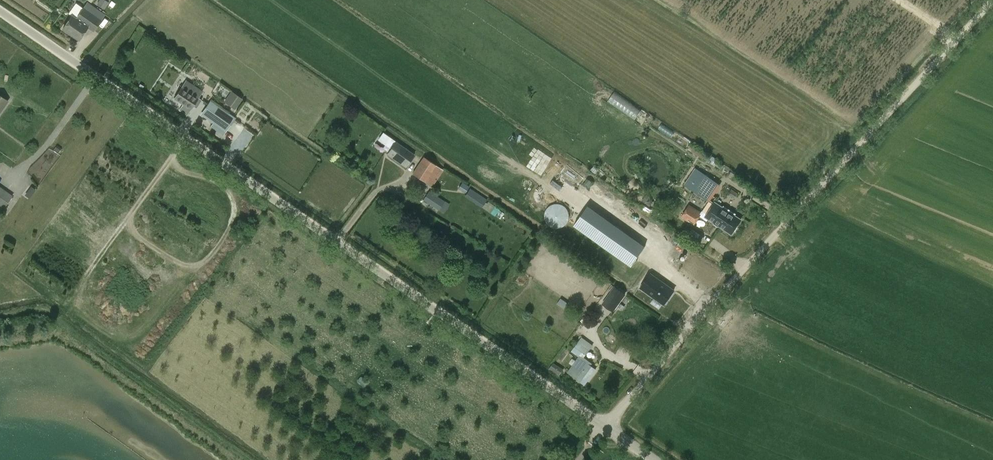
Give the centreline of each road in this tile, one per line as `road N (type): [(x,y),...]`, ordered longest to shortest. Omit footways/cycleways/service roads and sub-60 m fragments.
road 1 (unclassified): [(604,427),(0,11)]
road 2 (unclassified): [(604,427),(992,0)]

